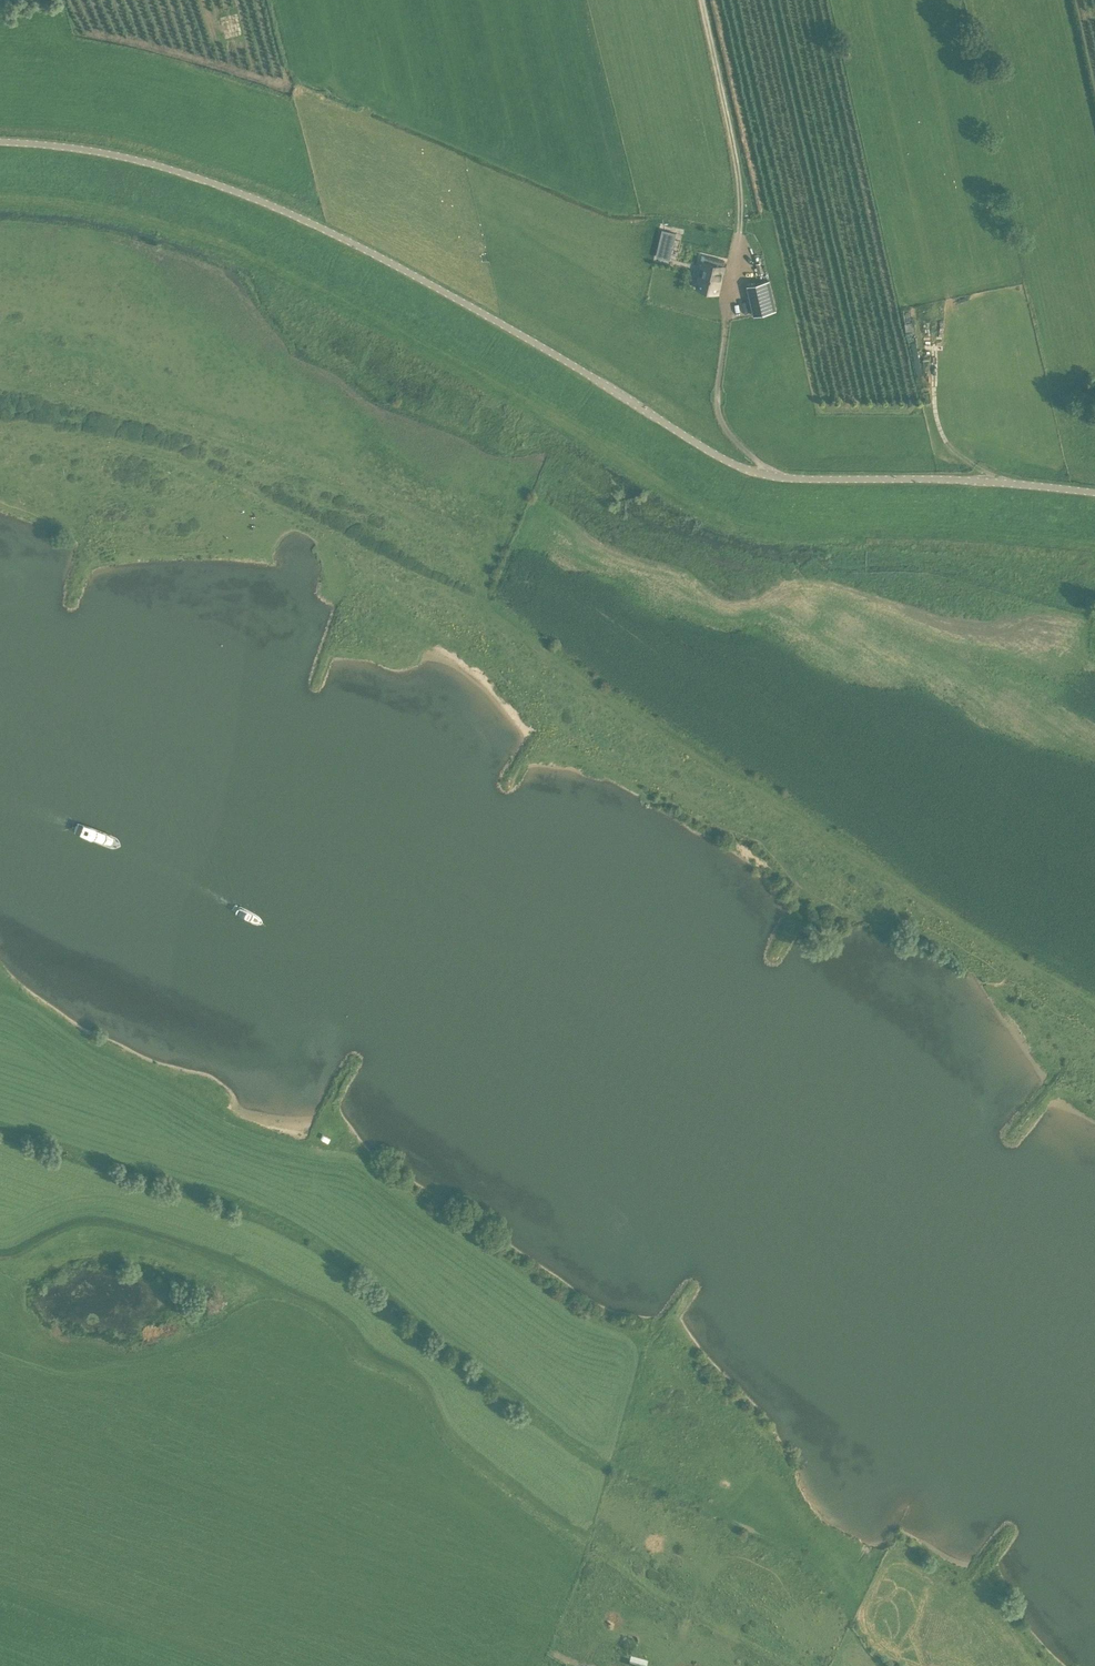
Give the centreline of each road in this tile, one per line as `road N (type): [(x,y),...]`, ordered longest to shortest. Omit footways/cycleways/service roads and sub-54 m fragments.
road 1 (unclassified): [(1094,491),(752,472),(345,240),(182,172),(117,155),(0,142)]
road 2 (track): [(0,1259),(97,1225),(172,1244),(335,1317),(361,1360),(408,1379),(446,1440),(519,1501),(689,1619),(777,1665)]
road 3 (track): [(466,549),(348,488),(211,438),(0,381)]
road 4 (track): [(700,0),(739,181),(739,233)]

